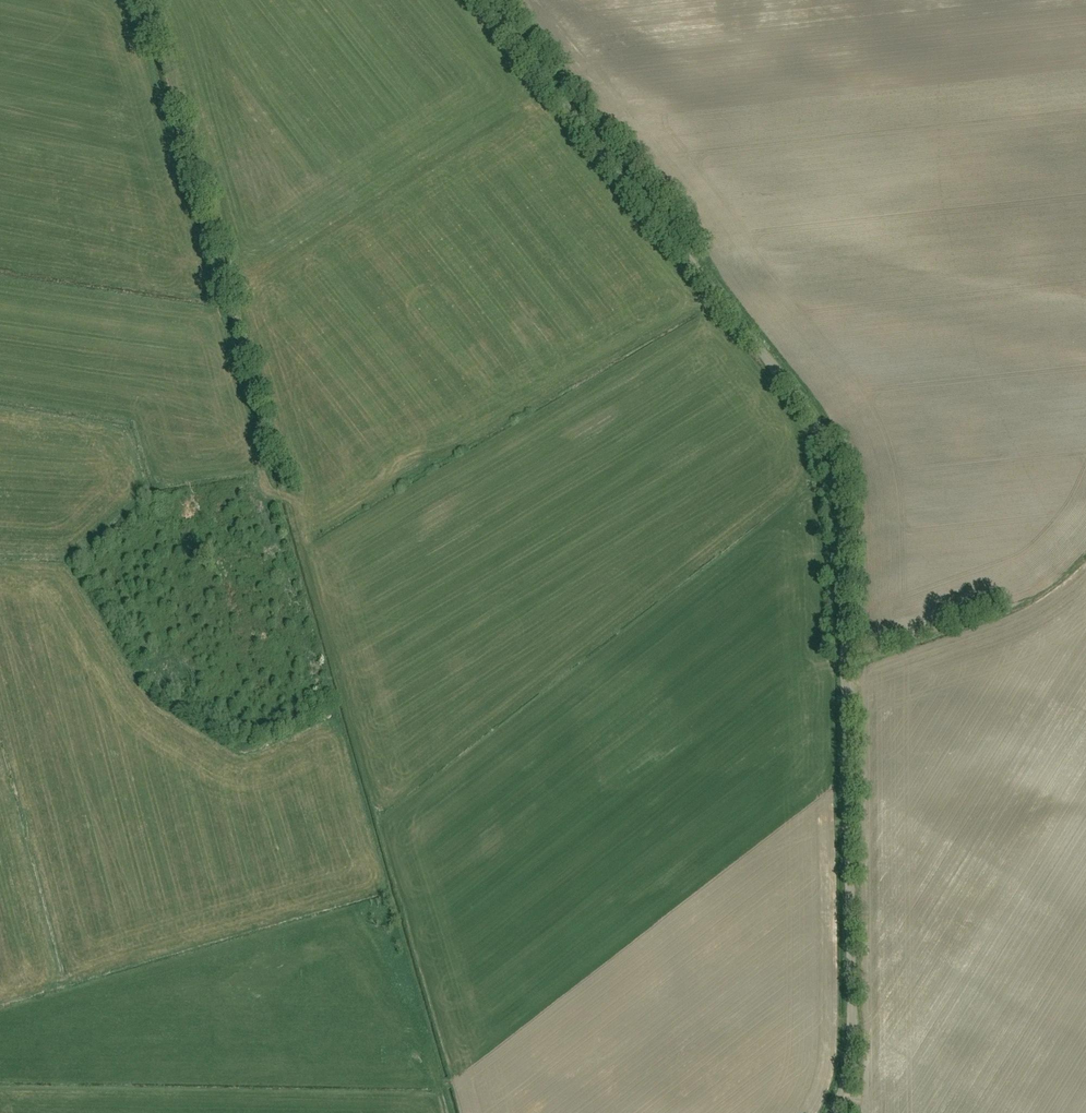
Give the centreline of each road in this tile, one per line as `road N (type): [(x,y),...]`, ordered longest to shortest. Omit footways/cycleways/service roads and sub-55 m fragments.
road 1 (unclassified): [(840,1112),(856,1040),(848,450),(484,0)]

